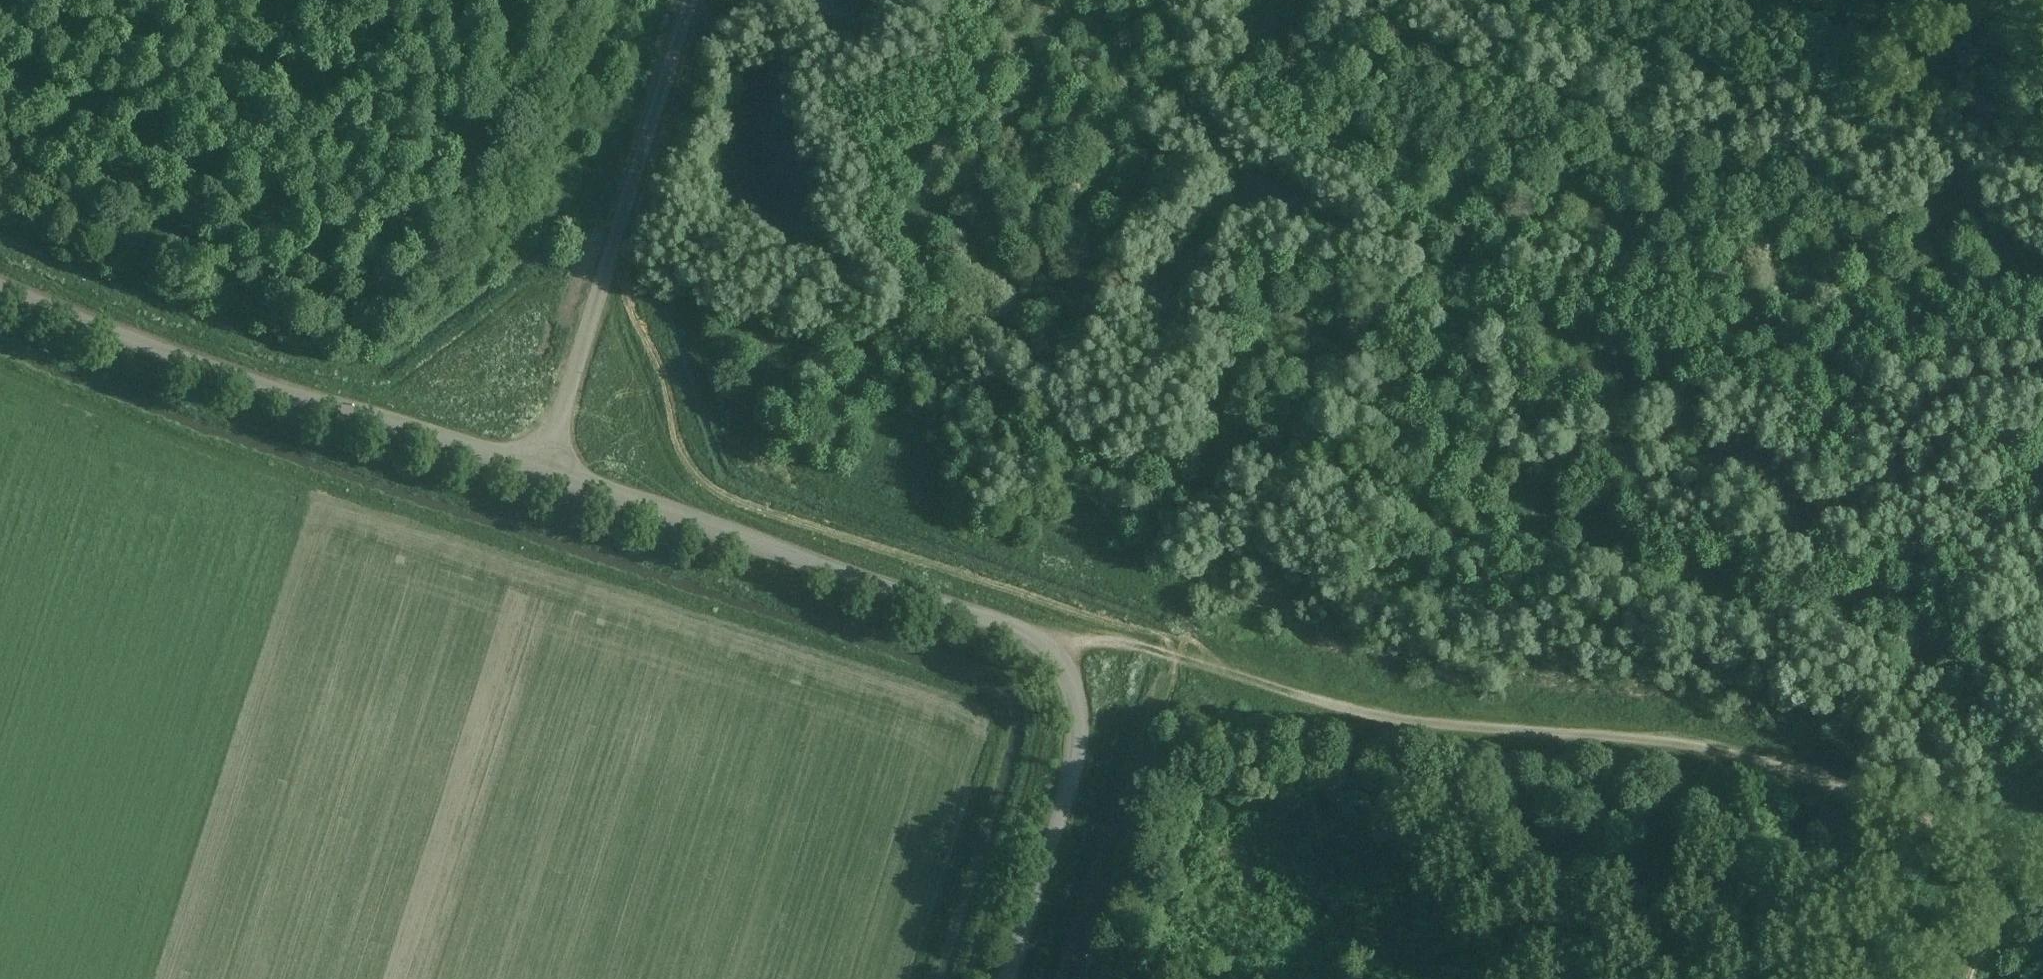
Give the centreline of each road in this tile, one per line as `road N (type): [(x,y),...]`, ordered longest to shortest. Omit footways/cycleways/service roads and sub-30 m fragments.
road 1 (unclassified): [(1011,978),(1081,761),(1085,714),(1072,676),(1047,644),(544,473)]
road 2 (track): [(1181,653),(1386,717),(1642,732),(1760,756),(1892,797)]
road 3 (unclassified): [(544,473),(239,376),(0,285)]
road 4 (unclassified): [(544,473),(695,0)]
road 5 (track): [(1077,978),(1181,653)]
road 6 (track): [(1047,644),(1116,641),(1177,652)]

